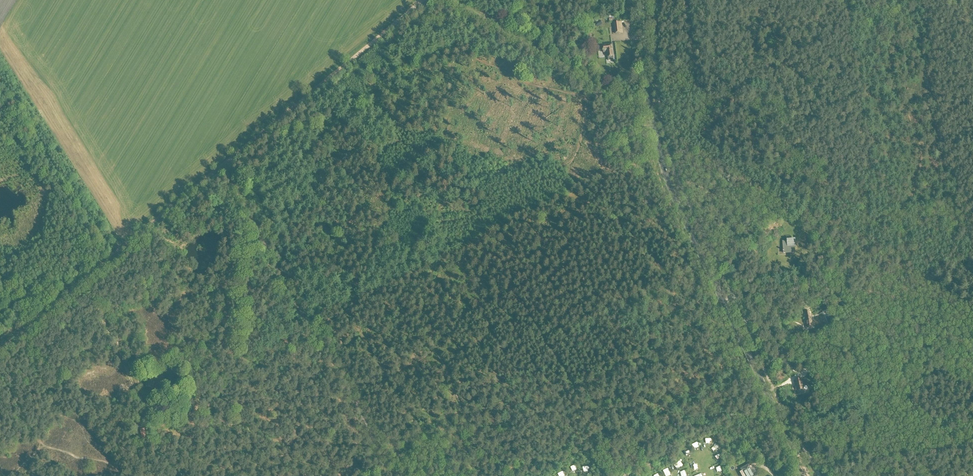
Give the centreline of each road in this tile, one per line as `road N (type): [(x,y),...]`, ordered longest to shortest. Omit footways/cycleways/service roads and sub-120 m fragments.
road 1 (track): [(70,289),(104,318),(148,410),(145,422),(174,443),(195,408),(225,382),(284,283)]
road 2 (secondary): [(807,475),(675,200),(655,132)]
road 3 (track): [(394,475),(341,367),(314,346),(238,186),(220,166)]
road 4 (track): [(0,345),(220,166)]
road 5 (track): [(220,166),(423,0)]
road 6 (unclassified): [(655,132),(624,129),(589,82),(453,0)]
road 7 (track): [(118,250),(0,61)]
road 8 (track): [(101,268),(0,97)]
road 9 (secondary): [(655,132),(647,0)]

